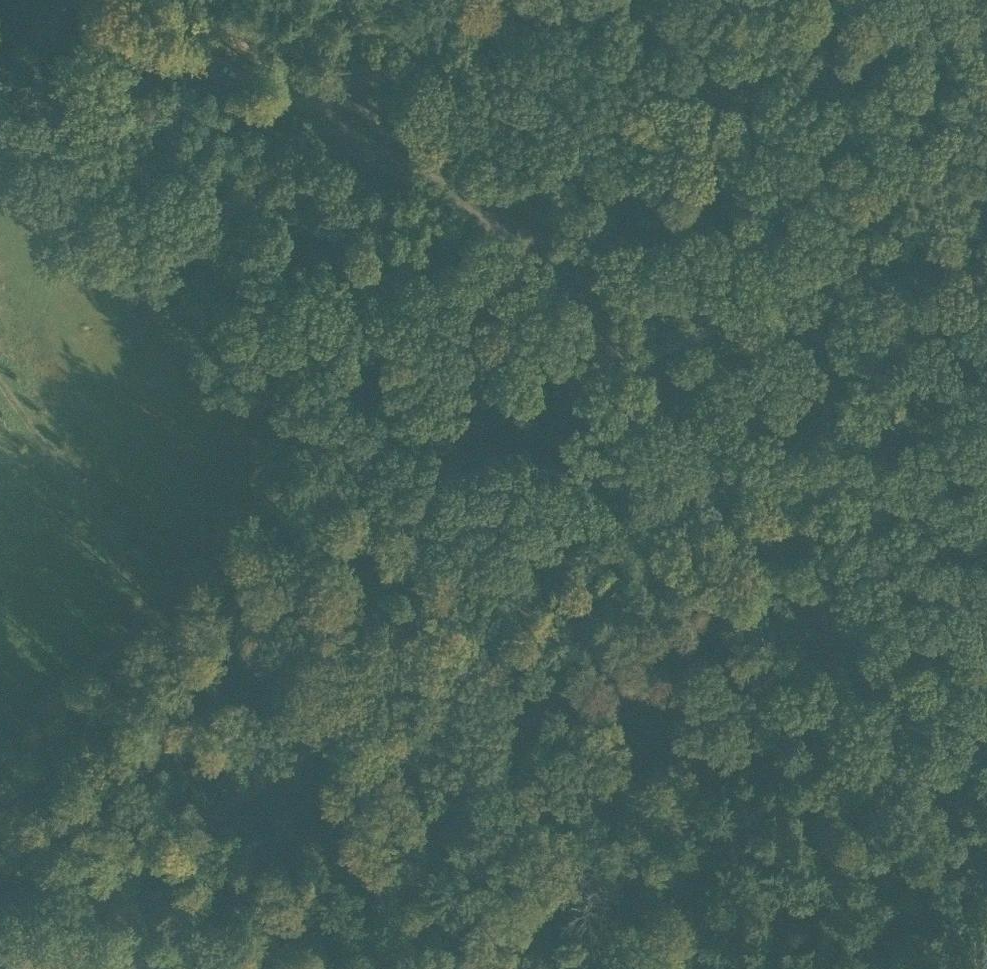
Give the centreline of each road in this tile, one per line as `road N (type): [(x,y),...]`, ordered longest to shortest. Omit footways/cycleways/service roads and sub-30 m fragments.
road 1 (tertiary): [(986,842),(615,318),(524,238),(310,116),(77,0)]
road 2 (track): [(0,380),(276,774),(718,463)]
road 3 (track): [(986,269),(718,463)]
road 4 (track): [(276,774),(16,968)]
road 5 (track): [(326,89),(559,0)]

